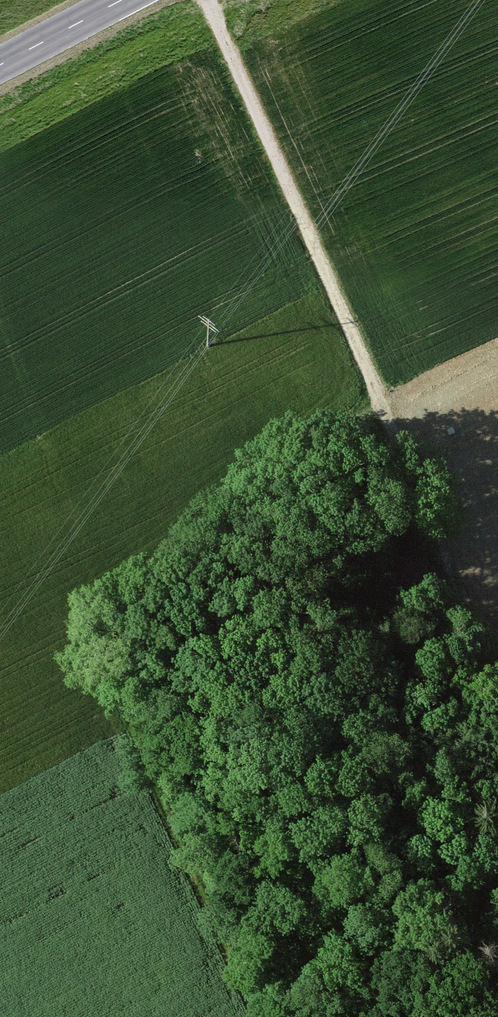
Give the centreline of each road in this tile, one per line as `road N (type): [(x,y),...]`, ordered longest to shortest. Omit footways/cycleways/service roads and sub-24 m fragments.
road 1 (track): [(196,0),(497,717)]
road 2 (track): [(286,1016),(133,736),(130,622),(170,557),(371,406)]

